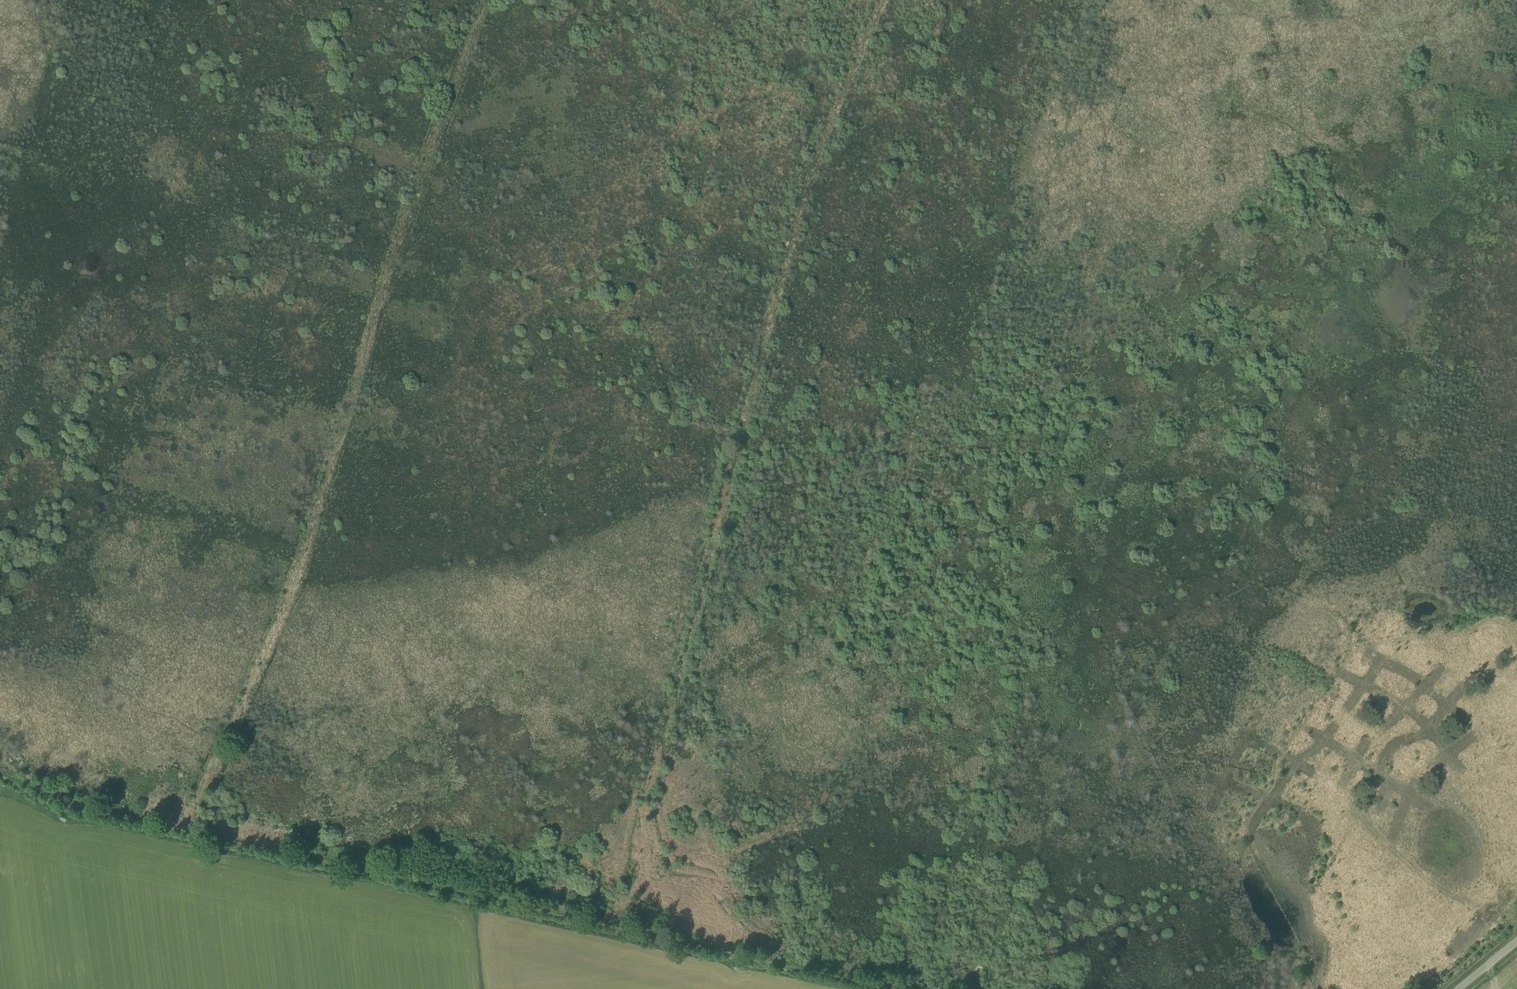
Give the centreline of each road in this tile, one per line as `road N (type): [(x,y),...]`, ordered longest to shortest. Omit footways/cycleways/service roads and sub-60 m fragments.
road 1 (track): [(0,771),(65,804),(877,988)]

